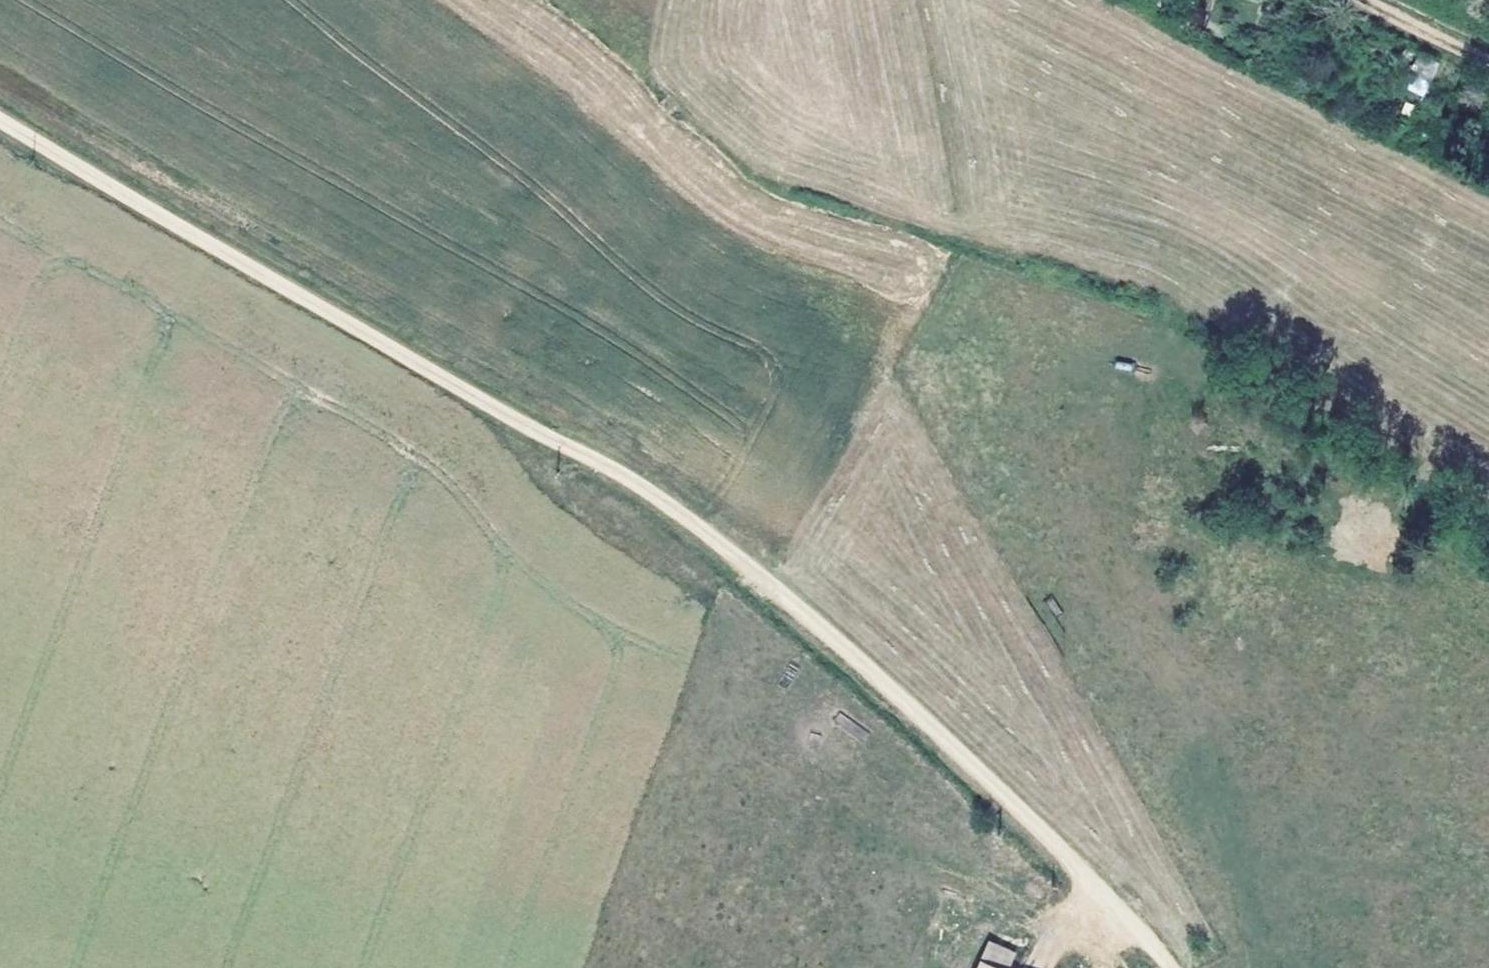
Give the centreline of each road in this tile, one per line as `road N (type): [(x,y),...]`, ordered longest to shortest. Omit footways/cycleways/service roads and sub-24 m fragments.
road 1 (track): [(0,119),(681,515),(846,651),(1172,967)]
road 2 (track): [(1345,0),(1488,69)]

